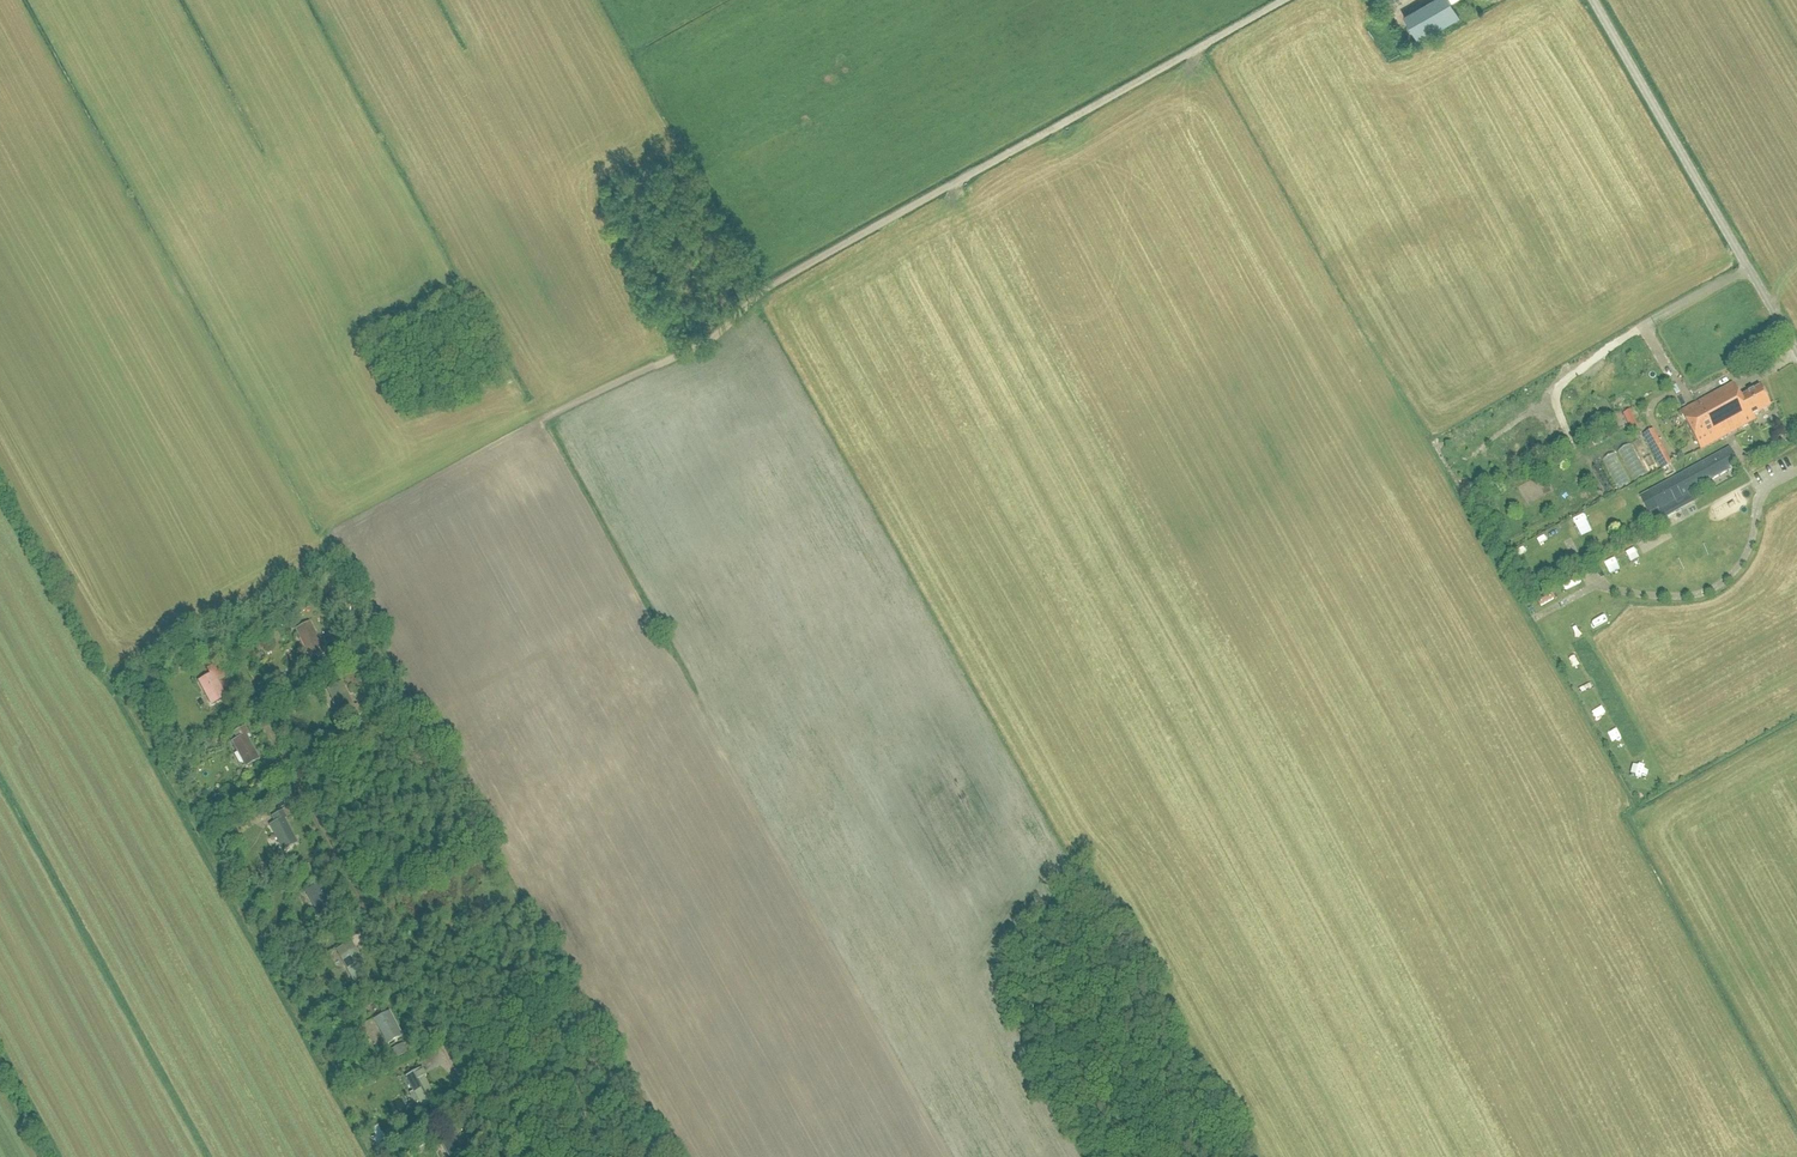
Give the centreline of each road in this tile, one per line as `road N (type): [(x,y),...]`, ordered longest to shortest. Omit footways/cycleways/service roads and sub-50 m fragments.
road 1 (track): [(1284,0),(773,279),(702,342),(549,420)]
road 2 (unclassified): [(1796,353),(1594,0)]

